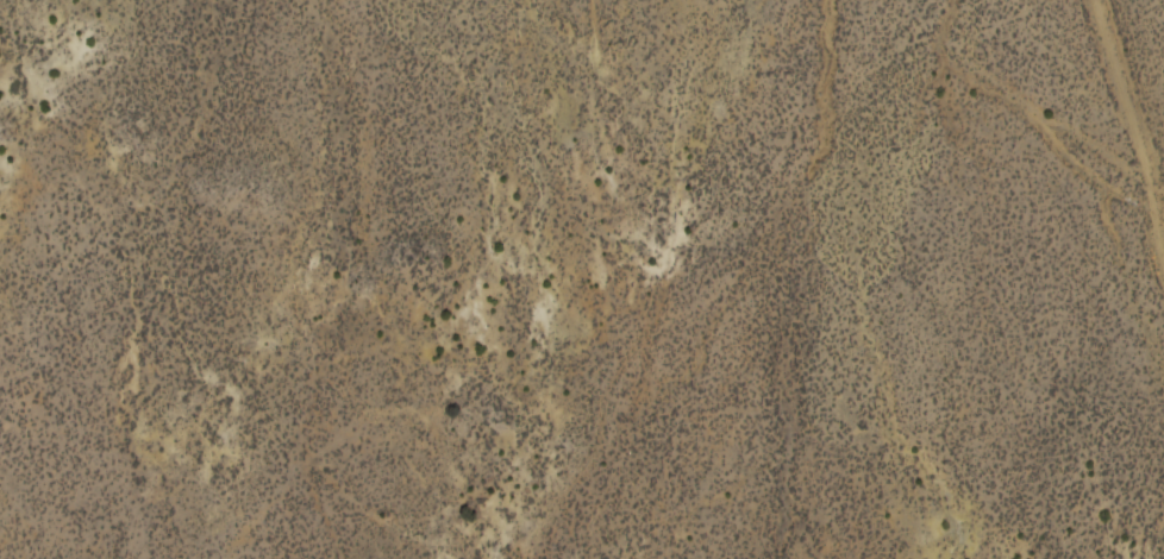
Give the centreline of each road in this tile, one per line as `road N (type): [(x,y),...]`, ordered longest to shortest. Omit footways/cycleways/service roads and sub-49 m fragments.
road 1 (track): [(1163,166),(1096,0)]

